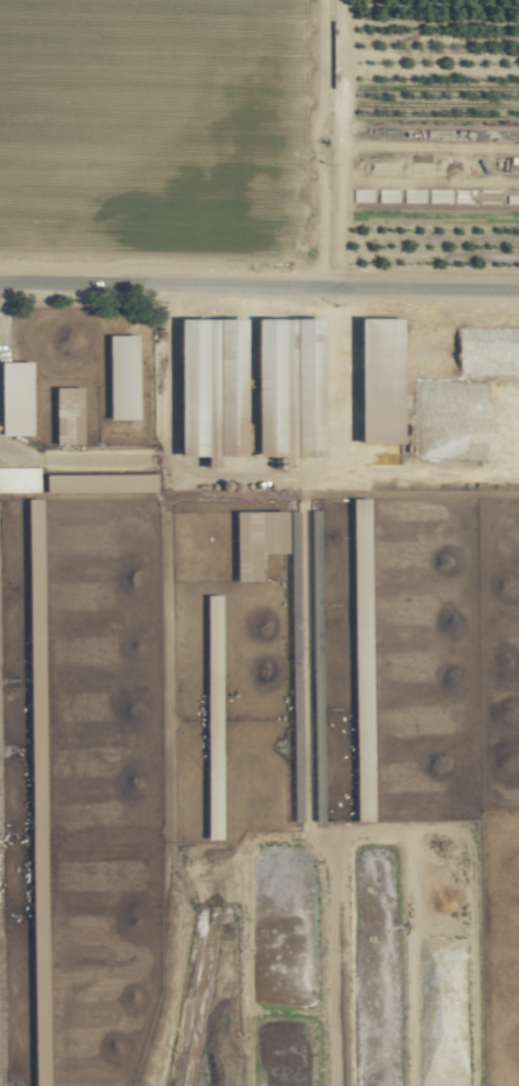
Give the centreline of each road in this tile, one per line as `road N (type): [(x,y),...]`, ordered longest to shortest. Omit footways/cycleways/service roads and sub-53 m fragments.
road 1 (residential): [(518,291),(0,286)]

